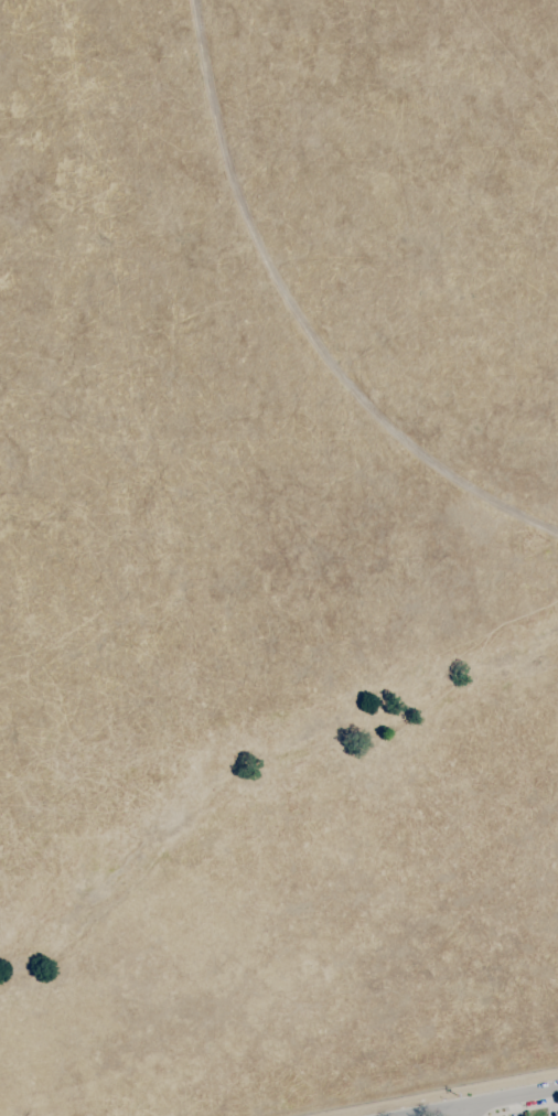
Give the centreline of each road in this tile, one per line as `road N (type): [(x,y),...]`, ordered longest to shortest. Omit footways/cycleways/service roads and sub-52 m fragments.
road 1 (track): [(192,0),(230,178),(271,273),(308,331),(350,388),(433,466),(557,533)]
road 2 (residential): [(557,1089),(415,1115)]

